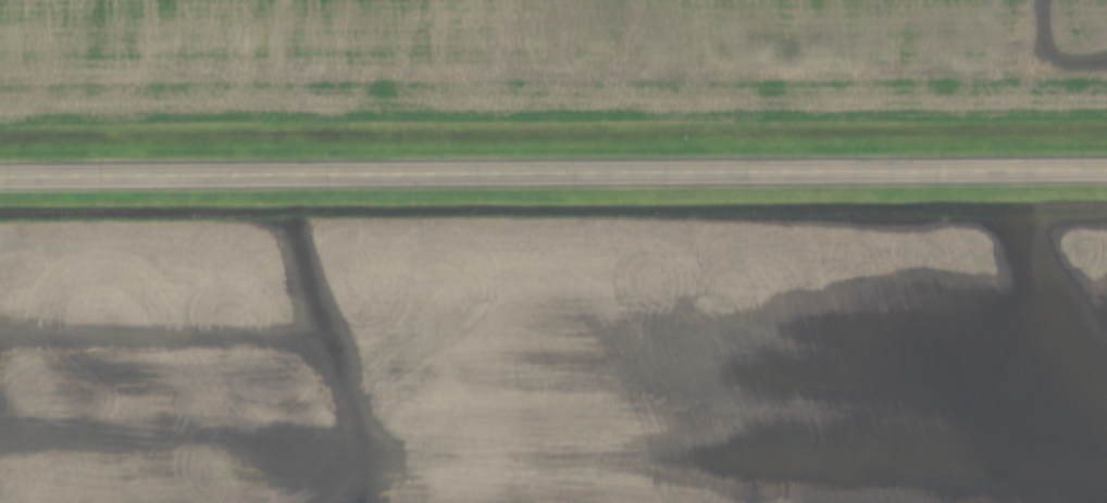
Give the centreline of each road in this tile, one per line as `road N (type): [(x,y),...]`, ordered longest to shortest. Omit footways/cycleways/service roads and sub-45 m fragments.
road 1 (secondary): [(1106,172),(0,179)]

